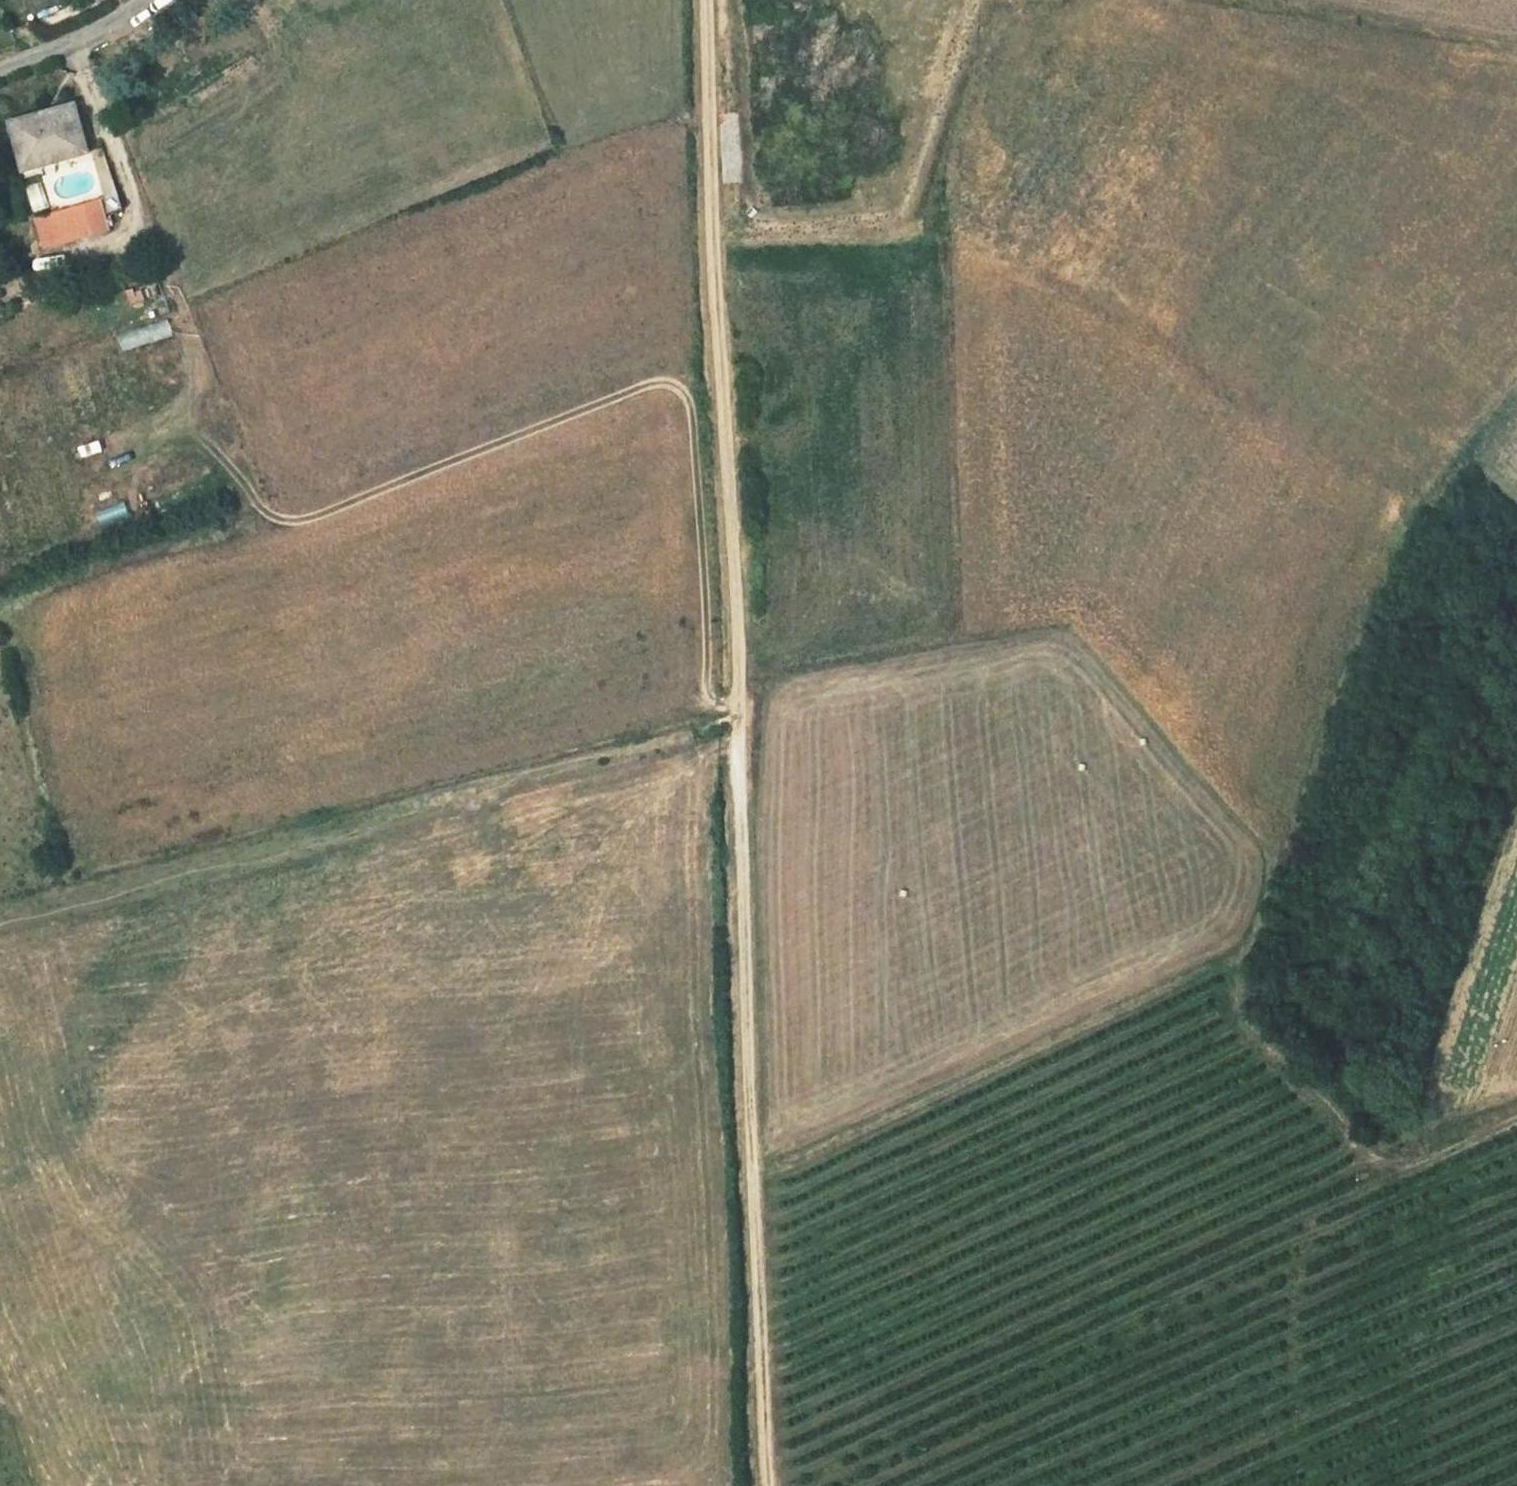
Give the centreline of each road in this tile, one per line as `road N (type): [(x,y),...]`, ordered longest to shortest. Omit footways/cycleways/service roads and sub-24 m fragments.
road 1 (track): [(702,0),(759,1485)]
road 2 (residential): [(151,0),(0,69)]

